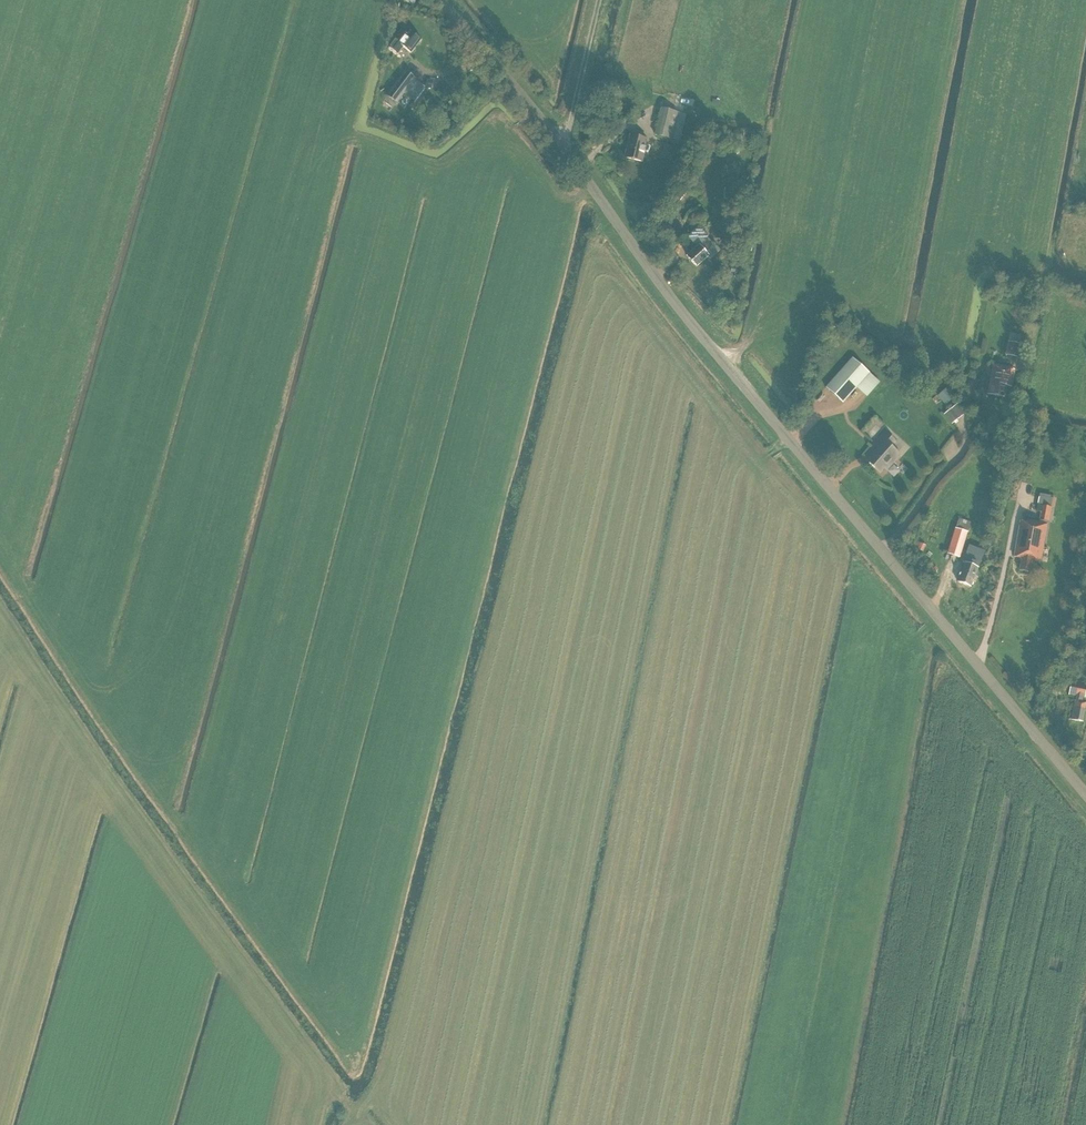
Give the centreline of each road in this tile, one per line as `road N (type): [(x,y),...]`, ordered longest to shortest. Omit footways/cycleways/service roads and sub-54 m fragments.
road 1 (unclassified): [(1085,795),(733,374),(442,0)]
road 2 (track): [(600,0),(560,143)]

